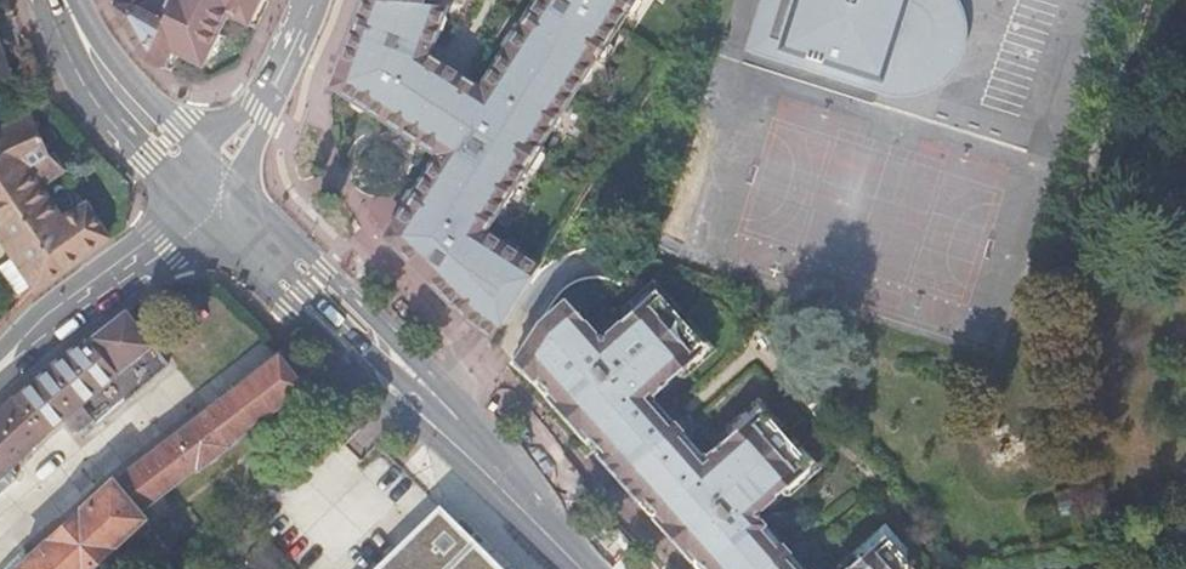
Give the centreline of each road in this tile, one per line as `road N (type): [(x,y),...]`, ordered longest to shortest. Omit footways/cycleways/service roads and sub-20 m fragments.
road 1 (secondary): [(620,568),(314,277),(236,189)]
road 2 (secondary): [(195,212),(580,568)]
road 3 (secondary): [(65,3),(73,61),(100,106),(195,212)]
road 4 (residential): [(0,369),(195,212)]
road 5 (secondary): [(201,150),(65,3)]
road 6 (residential): [(311,0),(256,117)]

